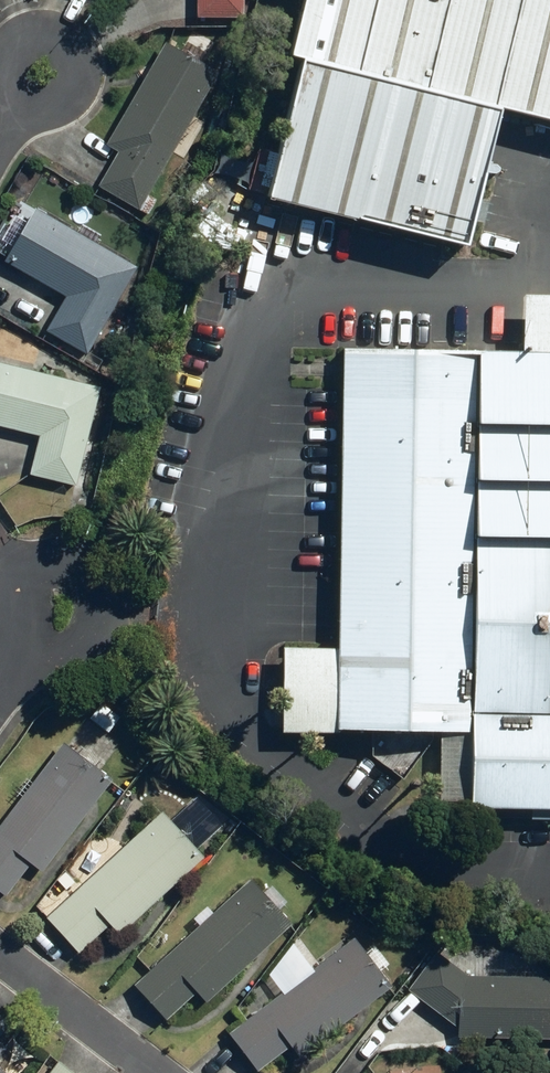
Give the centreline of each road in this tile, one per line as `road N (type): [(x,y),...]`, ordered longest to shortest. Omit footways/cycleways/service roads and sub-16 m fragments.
road 1 (residential): [(8,558),(58,558),(83,569),(99,591),(96,627),(84,641),(21,644)]
road 2 (residential): [(161,1072),(0,953)]

